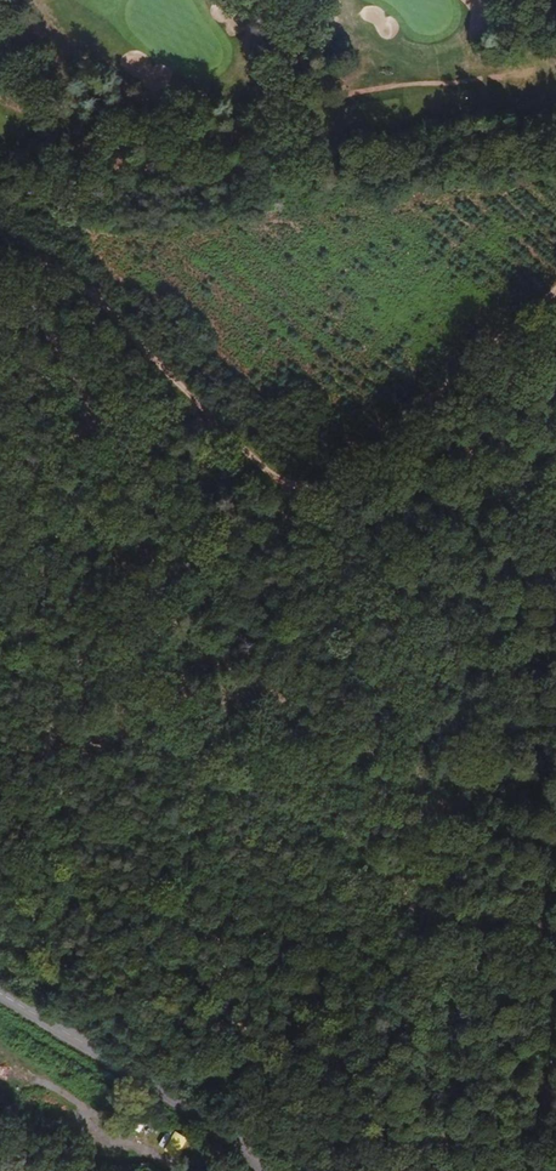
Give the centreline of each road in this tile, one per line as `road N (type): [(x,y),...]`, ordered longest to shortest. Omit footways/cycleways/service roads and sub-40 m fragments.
road 1 (track): [(158,636),(151,671),(170,733),(211,774),(310,817),(400,880),(414,915),(416,946),(401,1110),(405,1170)]
road 2 (track): [(555,292),(158,636)]
road 3 (track): [(0,250),(77,284),(273,477),(298,488),(328,486)]
road 4 (tertiary): [(264,1170),(210,1126),(0,995)]
road 5 (track): [(536,1170),(555,1029)]

